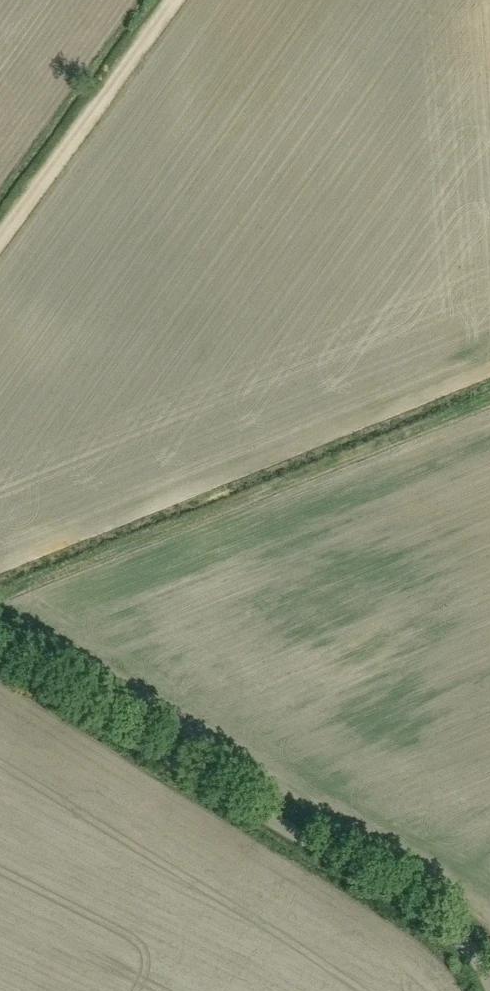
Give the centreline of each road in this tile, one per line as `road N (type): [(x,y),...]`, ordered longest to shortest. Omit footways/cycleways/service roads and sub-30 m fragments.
road 1 (unclassified): [(486,990),(467,957),(0,655)]
road 2 (track): [(0,239),(177,0)]

